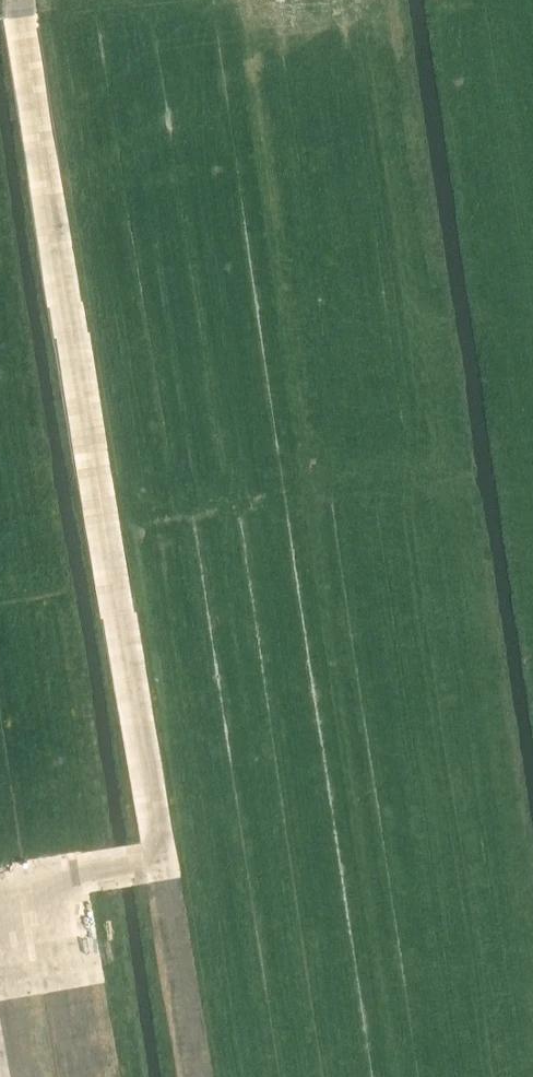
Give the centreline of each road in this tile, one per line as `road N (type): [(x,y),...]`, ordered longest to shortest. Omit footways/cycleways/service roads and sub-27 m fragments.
road 1 (track): [(108,859),(161,850),(21,0)]
road 2 (track): [(161,850),(201,1076)]

